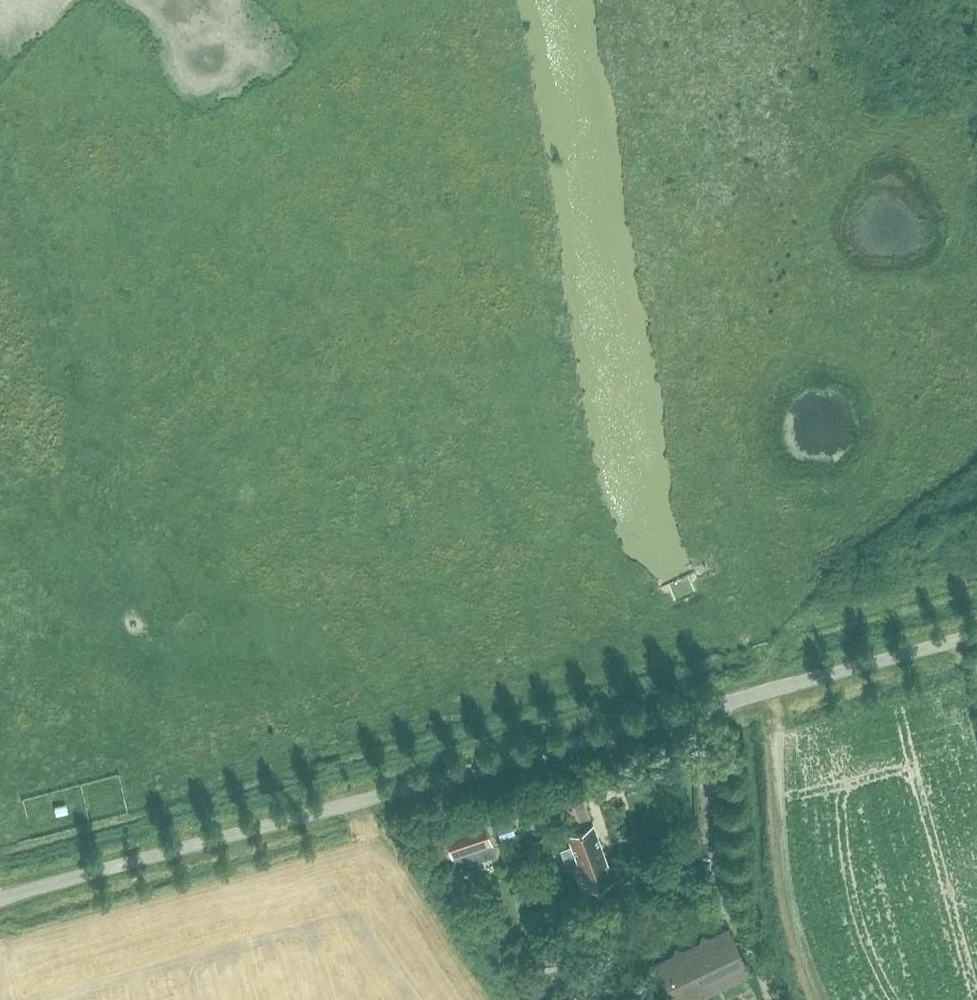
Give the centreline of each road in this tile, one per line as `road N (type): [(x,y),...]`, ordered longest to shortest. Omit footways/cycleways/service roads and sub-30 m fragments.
road 1 (unclassified): [(0,897),(976,634)]

